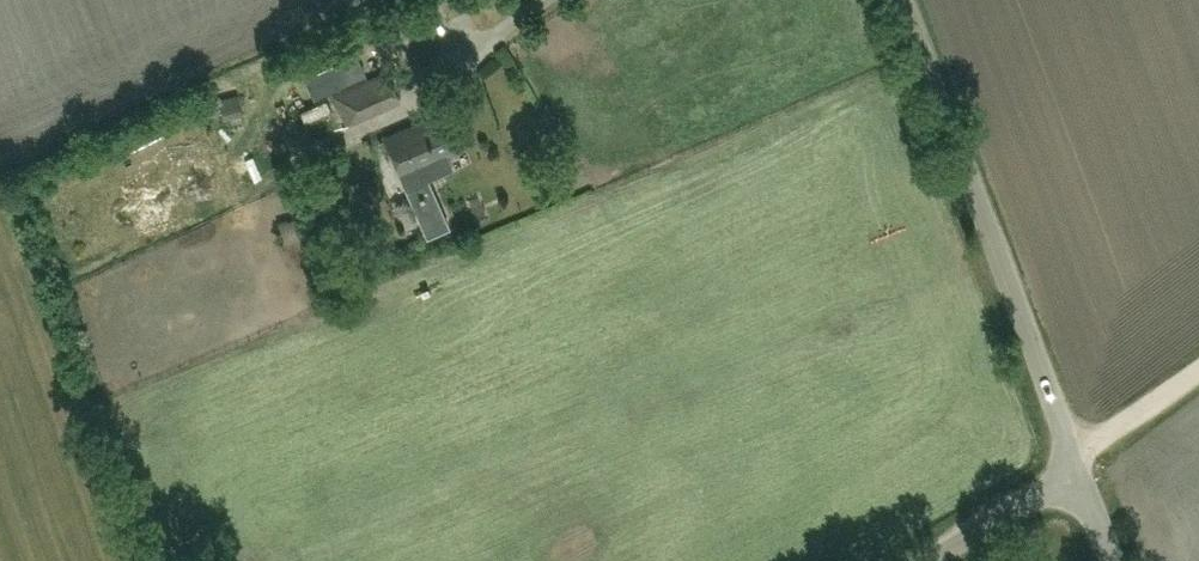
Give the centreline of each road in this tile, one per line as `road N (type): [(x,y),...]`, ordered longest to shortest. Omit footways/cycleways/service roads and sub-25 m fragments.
road 1 (unclassified): [(1078,485),(900,0)]
road 2 (unclassified): [(1078,485),(938,560)]
road 3 (track): [(1070,463),(1198,378)]

